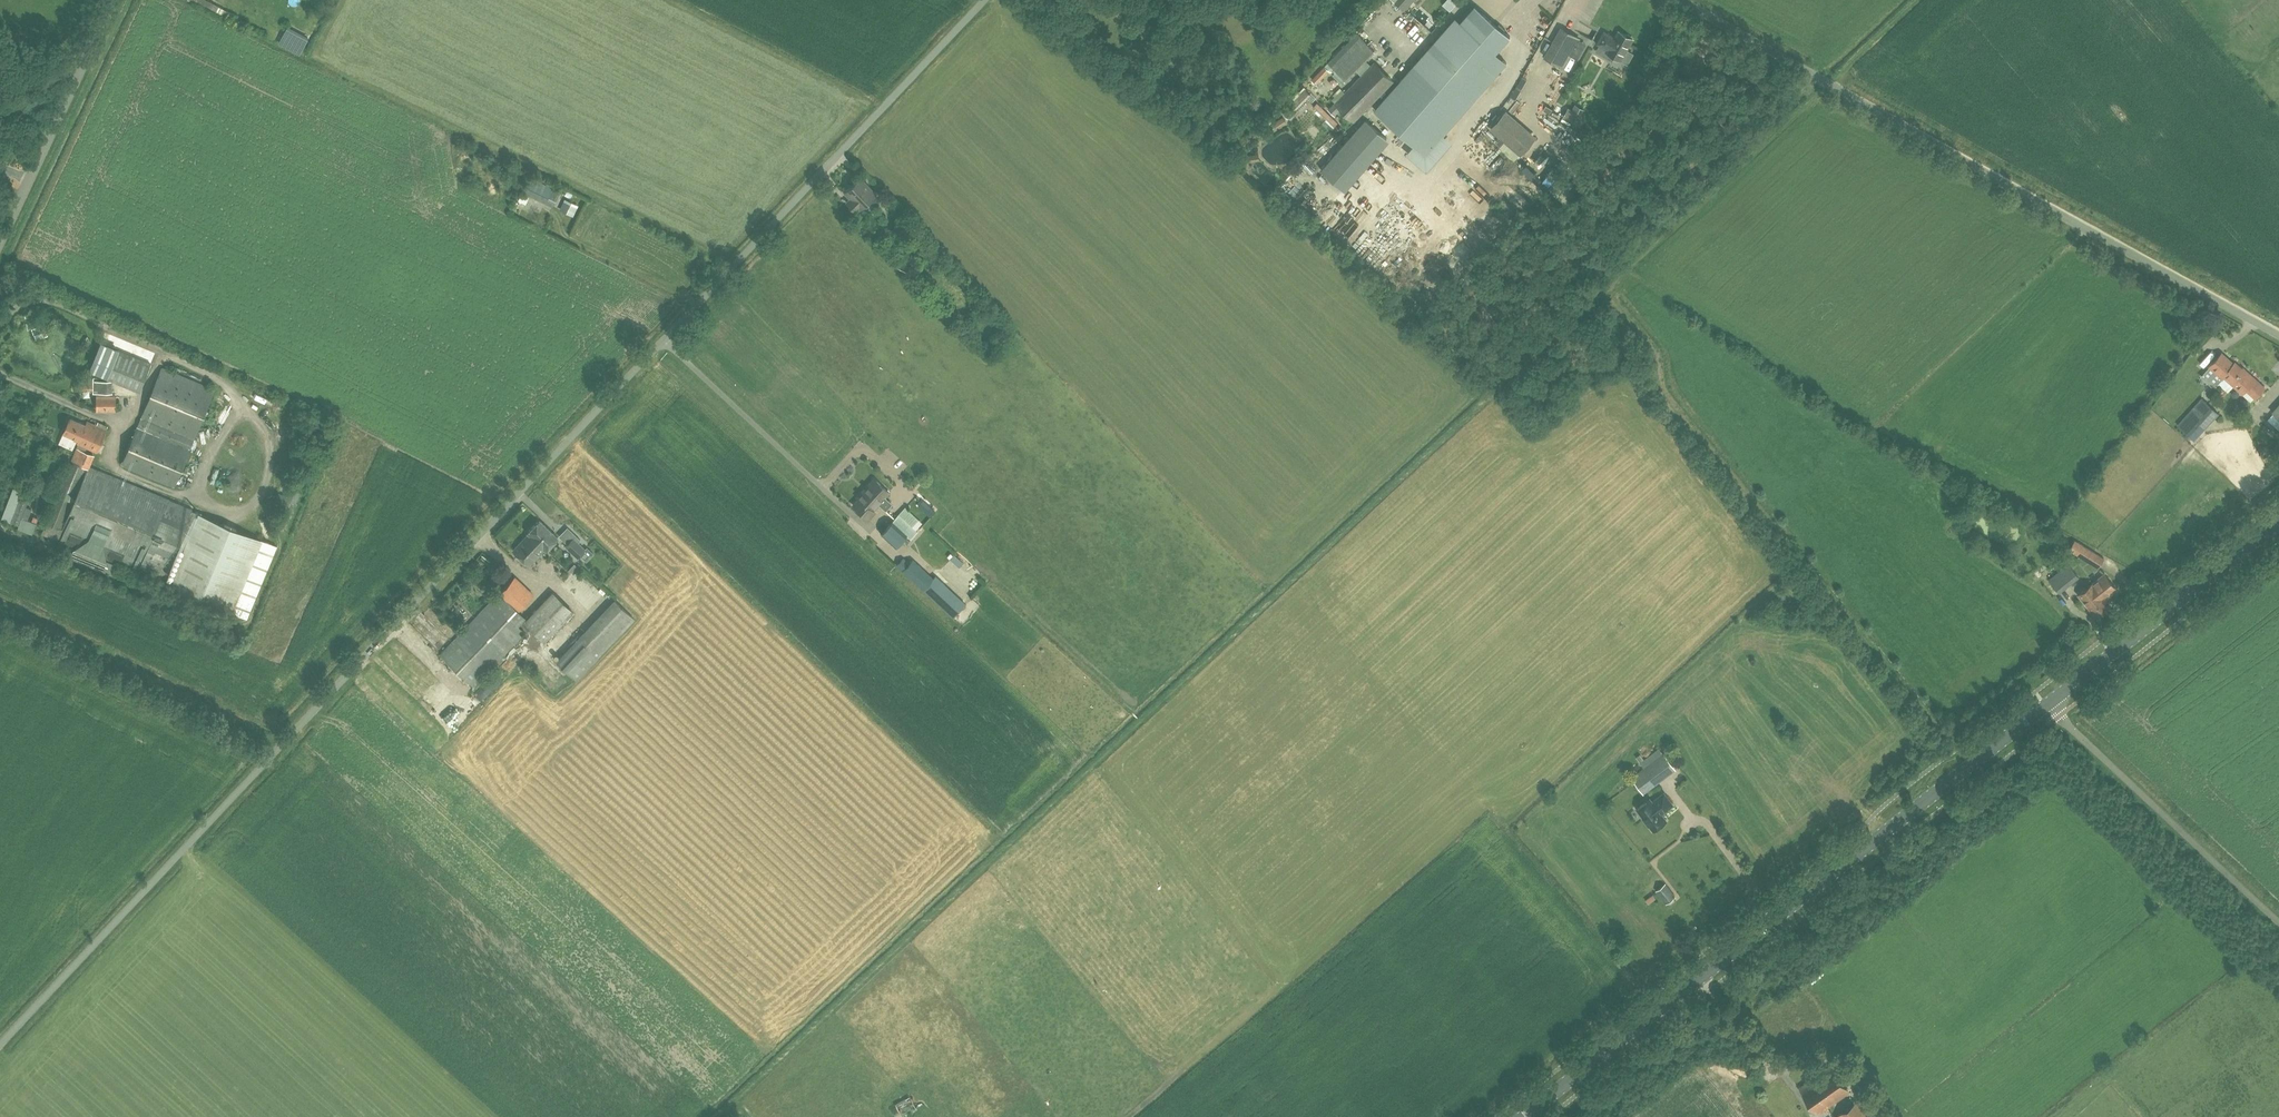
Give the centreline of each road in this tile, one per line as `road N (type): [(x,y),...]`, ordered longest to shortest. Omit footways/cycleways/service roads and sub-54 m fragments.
road 1 (unclassified): [(0,1045),(988,0)]
road 2 (unclassified): [(2278,337),(1677,0)]
road 3 (tertiary): [(1525,1116),(2047,707)]
road 4 (unclassified): [(2278,923),(2047,707)]
road 5 (tertiary): [(2047,707),(2278,524)]
road 6 (unclassified): [(0,245),(115,0)]

